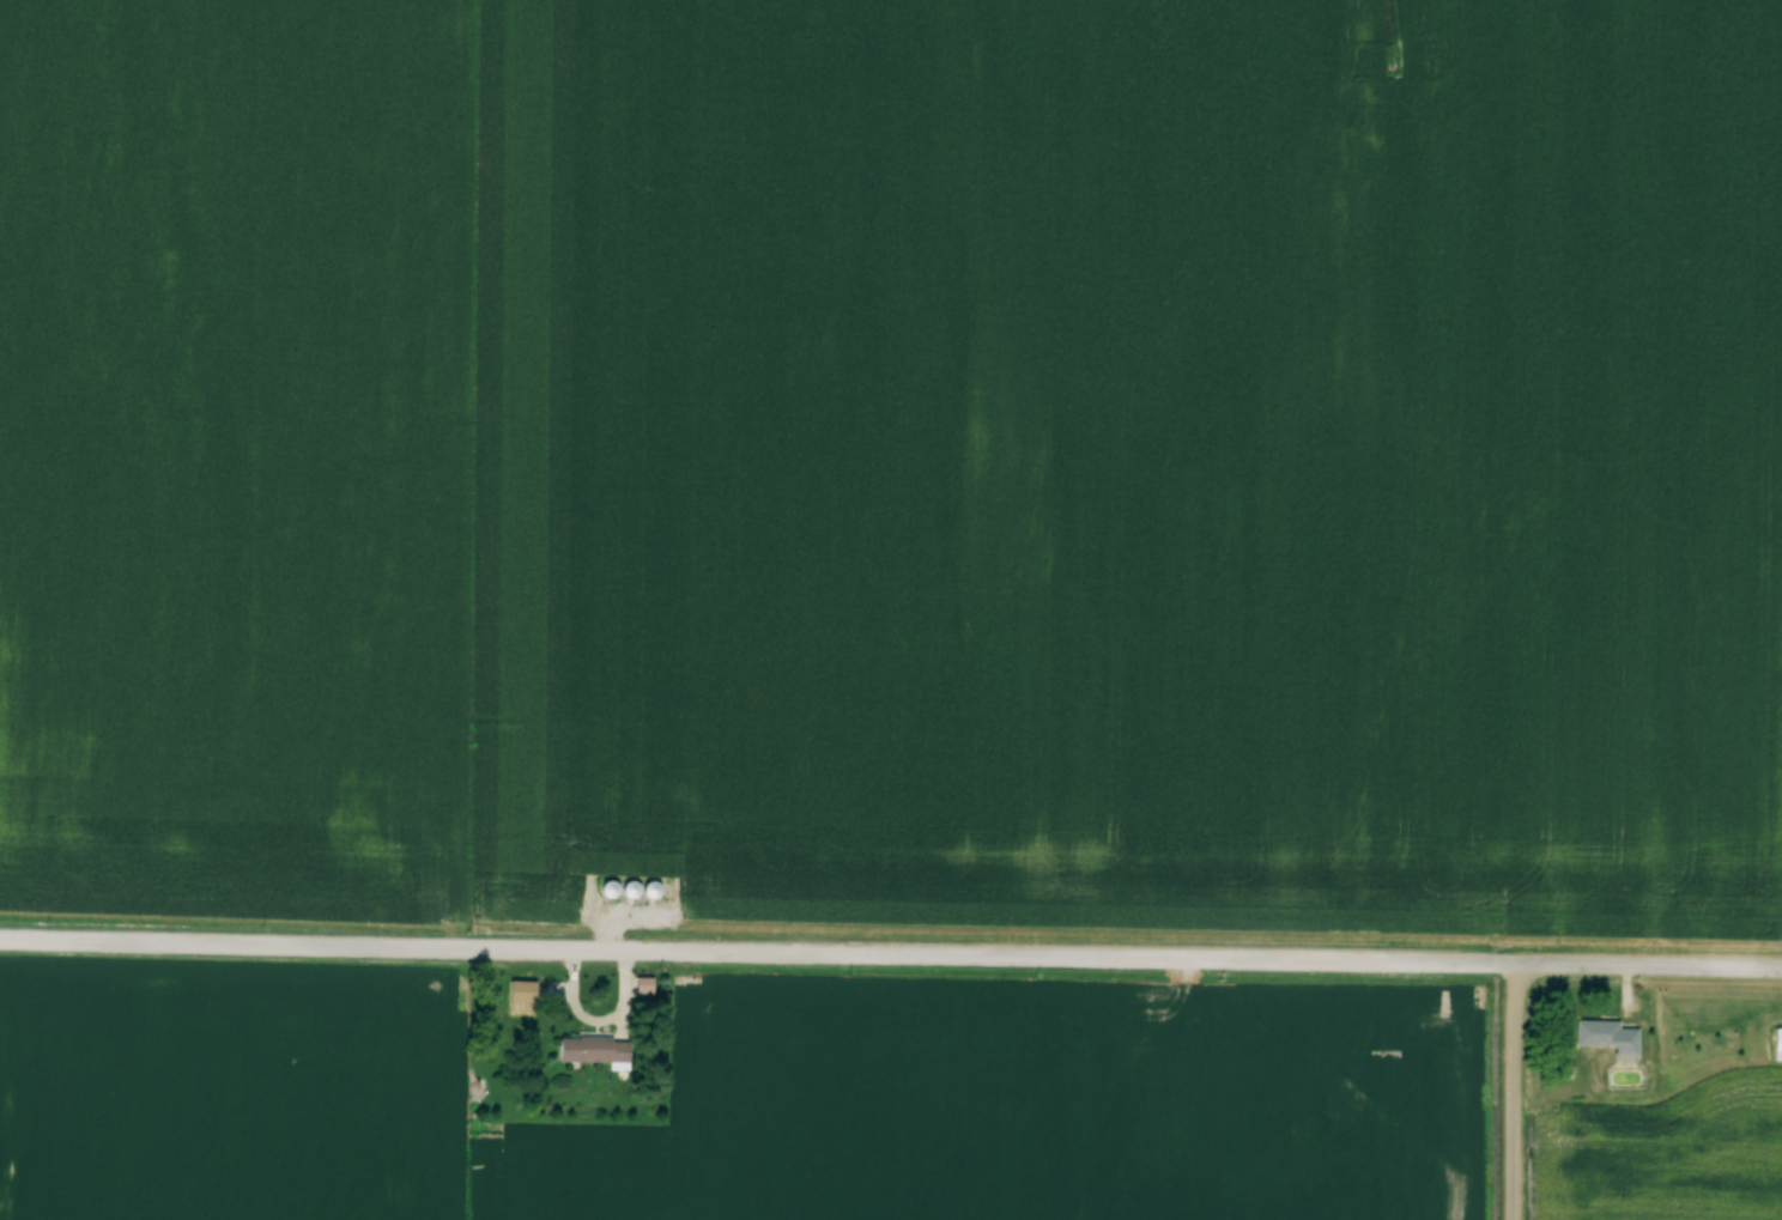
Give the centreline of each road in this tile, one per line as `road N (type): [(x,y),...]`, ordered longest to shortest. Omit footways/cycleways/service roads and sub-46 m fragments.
road 1 (tertiary): [(1781,970),(0,936)]
road 2 (residential): [(1518,1219),(1514,965)]

